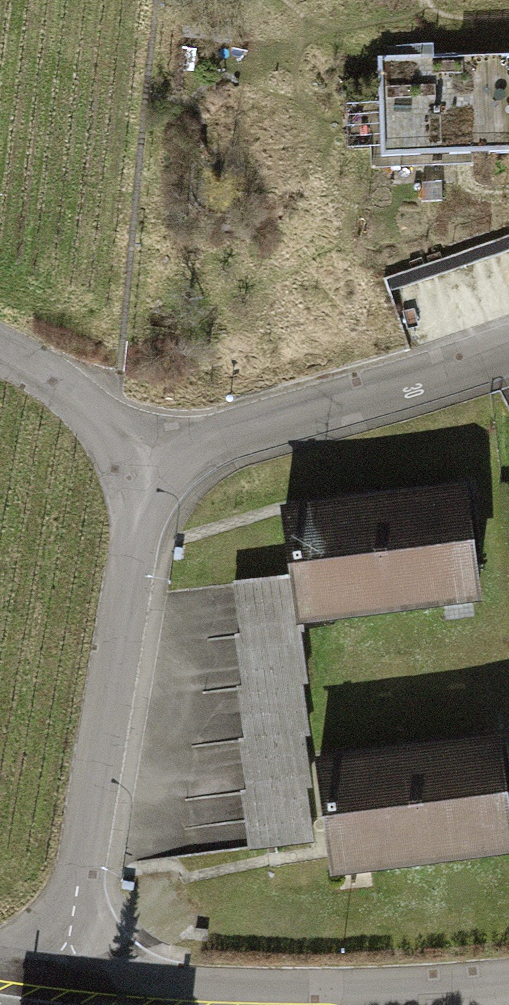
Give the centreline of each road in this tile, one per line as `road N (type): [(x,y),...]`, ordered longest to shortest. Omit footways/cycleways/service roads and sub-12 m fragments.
road 1 (residential): [(69,980),(132,576),(139,479)]
road 2 (residential): [(69,980),(331,996),(508,981)]
road 3 (residential): [(139,479),(211,443),(508,346)]
road 4 (residential): [(139,479),(113,426),(0,344)]

